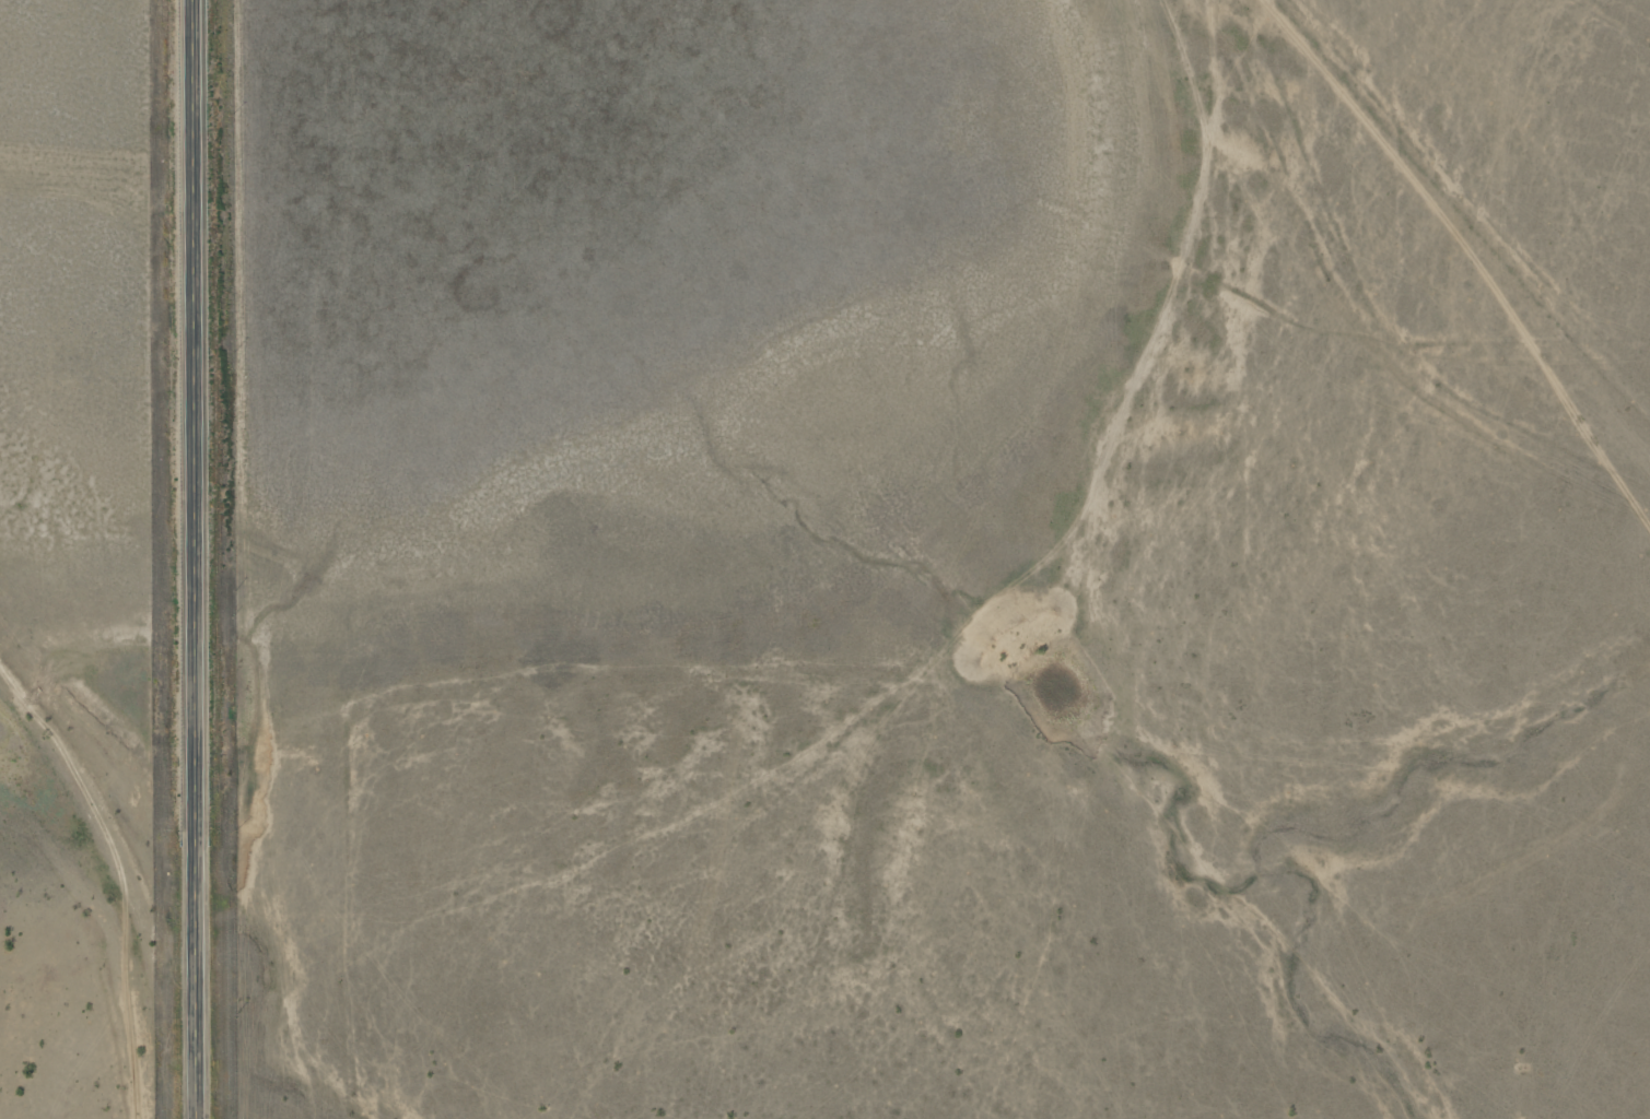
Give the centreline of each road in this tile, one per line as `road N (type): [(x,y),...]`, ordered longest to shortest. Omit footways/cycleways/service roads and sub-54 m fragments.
road 1 (primary): [(192,1118),(190,0)]
road 2 (residential): [(125,907),(62,716),(0,607)]

